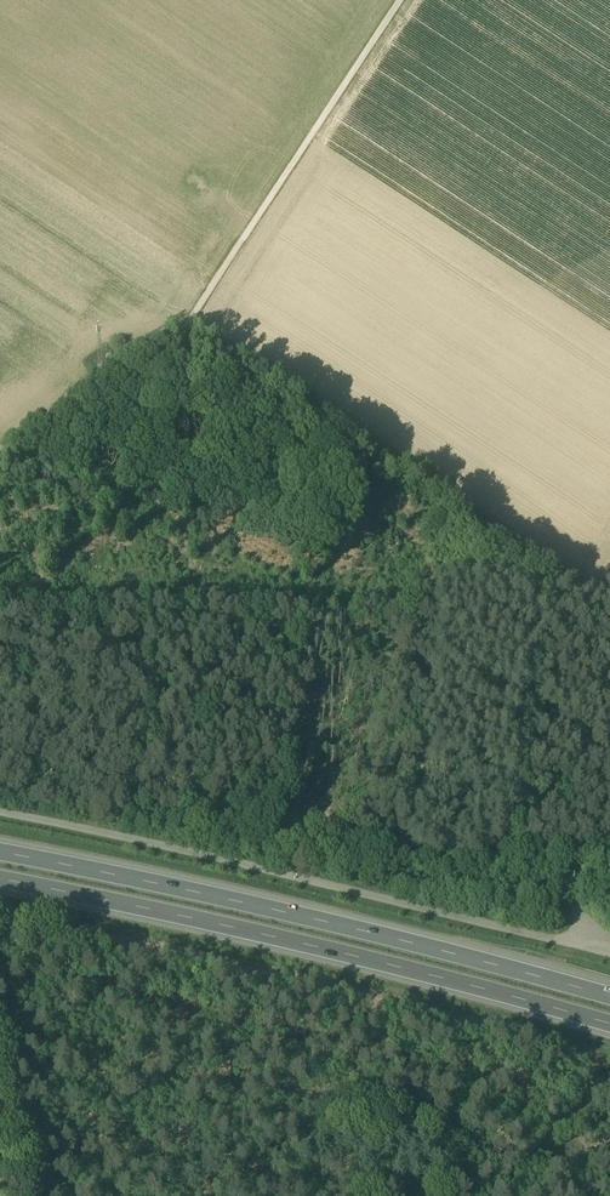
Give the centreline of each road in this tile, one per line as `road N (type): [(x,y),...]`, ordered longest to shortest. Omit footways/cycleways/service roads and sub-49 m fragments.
road 1 (track): [(609,941),(584,930),(557,941),(0,812)]
road 2 (motorway): [(0,882),(386,966),(609,1025)]
road 3 (motorway): [(609,996),(224,897),(0,854)]
road 4 (track): [(401,0),(183,332),(0,458)]
road 5 (track): [(609,601),(604,610),(183,332)]

